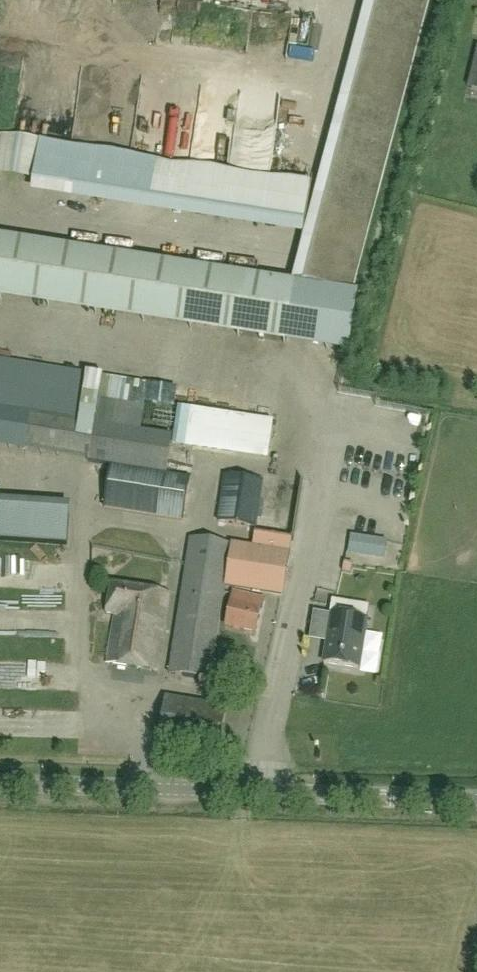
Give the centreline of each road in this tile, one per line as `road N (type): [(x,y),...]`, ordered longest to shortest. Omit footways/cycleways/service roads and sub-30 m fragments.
road 1 (residential): [(0,783),(476,798)]

